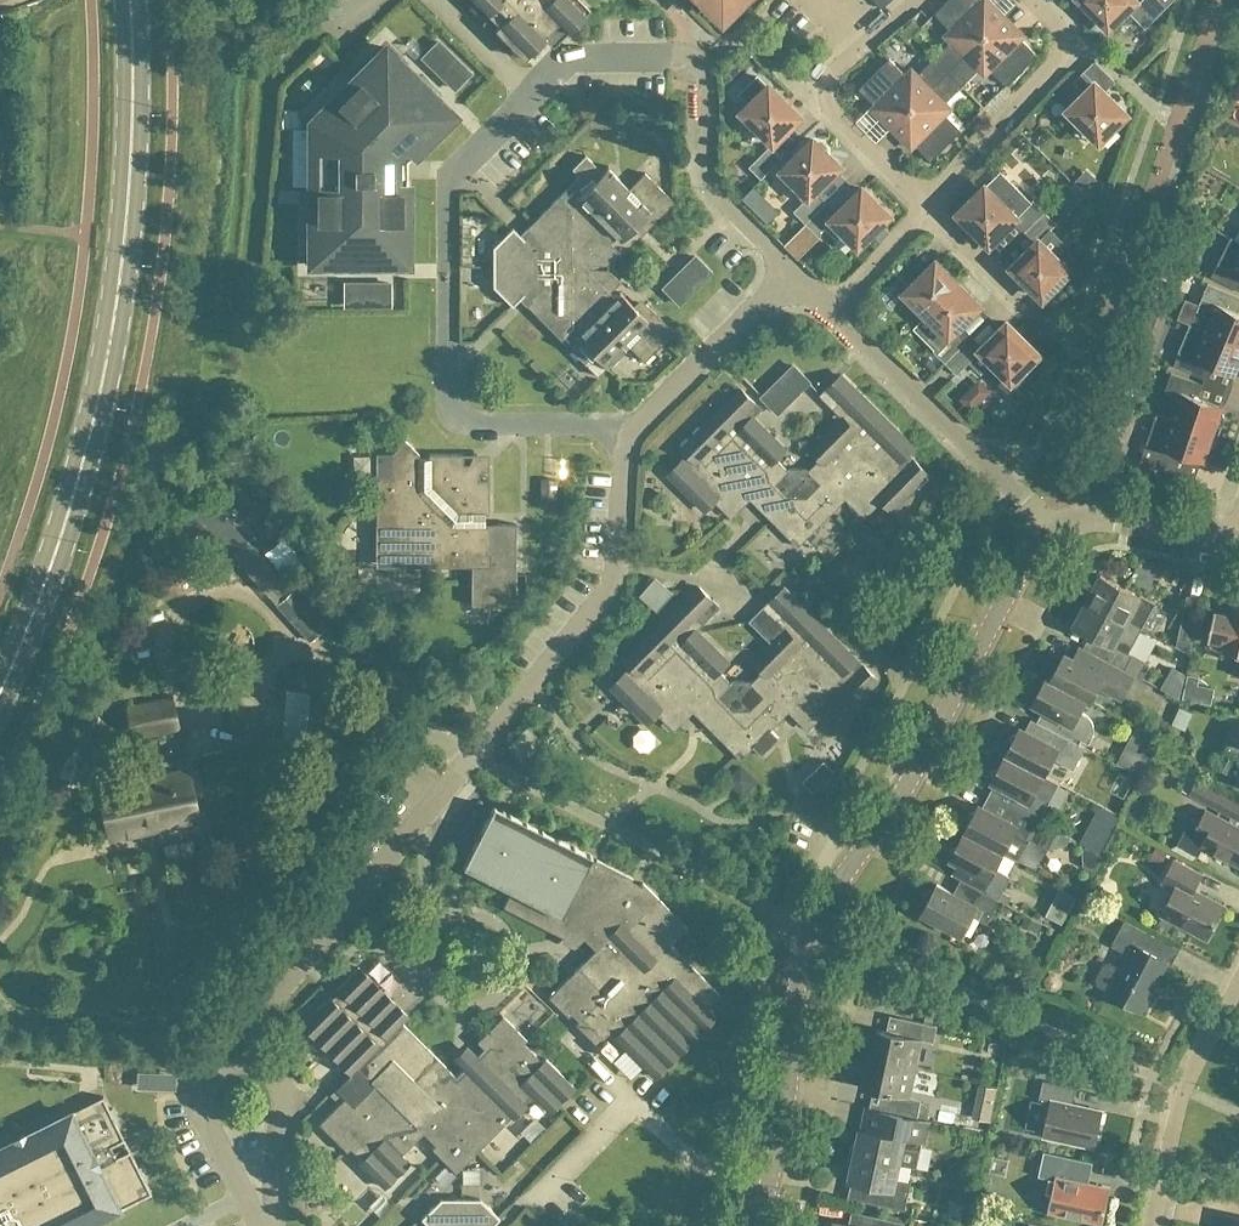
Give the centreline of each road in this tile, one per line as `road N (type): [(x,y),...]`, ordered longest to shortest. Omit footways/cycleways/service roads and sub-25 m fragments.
road 1 (residential): [(795,273),(711,181),(708,82),(698,62),(573,57),(529,98),(448,179),(448,403),(456,418),(481,426),(634,426)]
road 2 (secondary): [(0,694),(89,436),(121,285),(134,122),(128,0)]
road 3 (tertiary): [(812,932),(1048,534)]
road 4 (residential): [(473,758),(612,584),(624,448),(634,426)]
road 5 (residential): [(812,932),(473,758)]
road 6 (residential): [(239,1045),(473,758)]
road 7 (residential): [(1048,534),(833,311)]
road 8 (tertiary): [(758,1225),(812,932)]
road 9 (residential): [(1150,1225),(1180,1092),(1238,979)]
road 10 (residential): [(929,205),(1060,54),(1060,32),(1032,4)]
road 11 (residential): [(929,205),(833,111),(831,80),(872,40)]
road 12 (residential): [(634,426),(795,273)]
road 13 (residential): [(257,1225),(201,1102),(239,1045)]
road 14 (residential): [(239,1045),(275,1078),(283,1098),(268,1225)]
road 15 (tertiary): [(1230,545),(1119,522),(1048,534)]
road 16 (residential): [(1031,315),(929,205)]
road 17 (residential): [(833,311),(929,205)]

